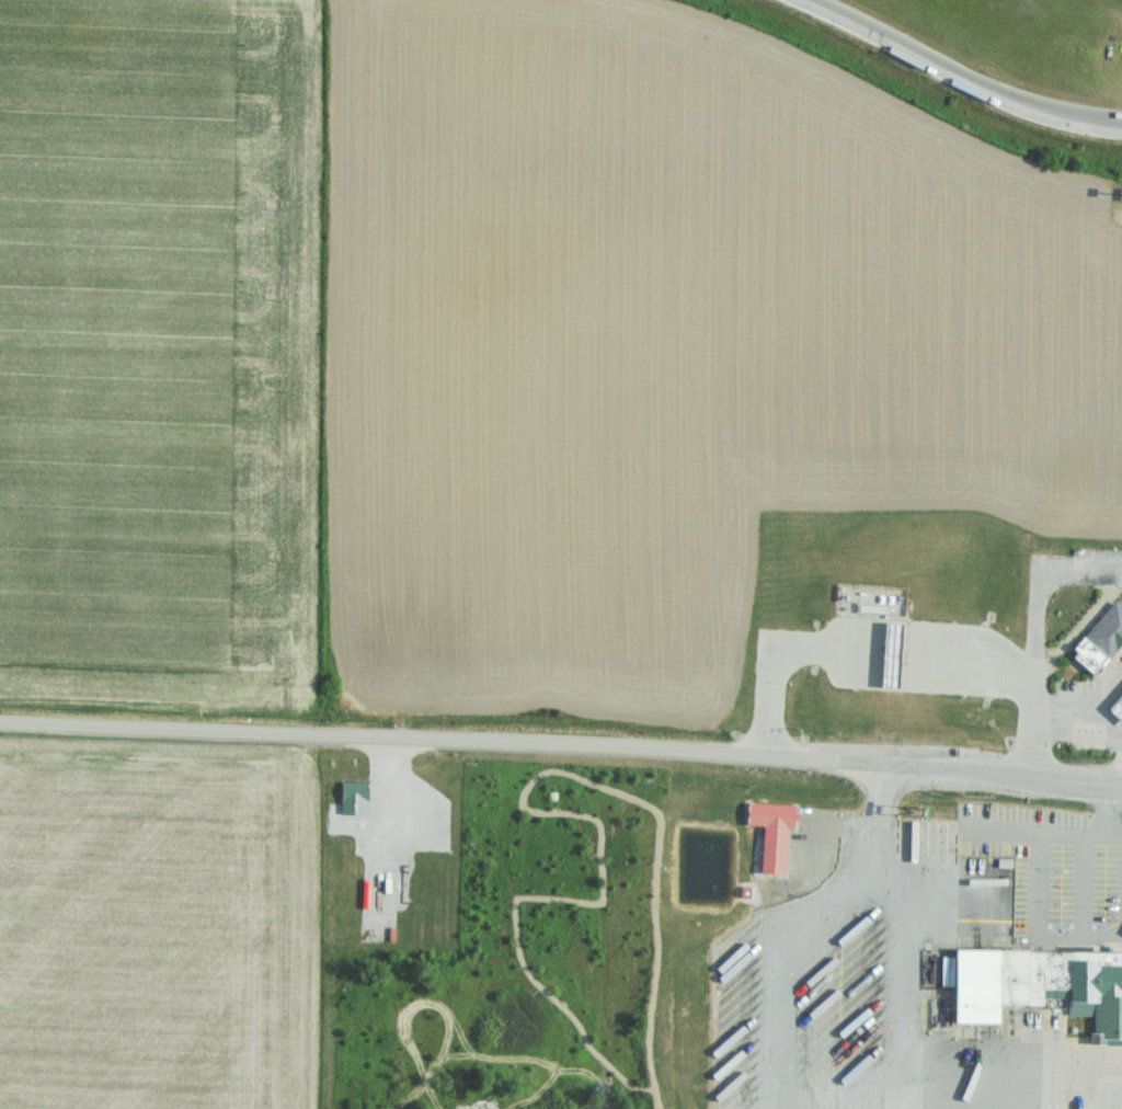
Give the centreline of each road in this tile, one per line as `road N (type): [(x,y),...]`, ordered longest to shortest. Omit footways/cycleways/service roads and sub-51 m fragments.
road 1 (secondary): [(0,720),(654,746),(1121,789)]
road 2 (motorway): [(805,0),(1045,116),(1121,126)]

